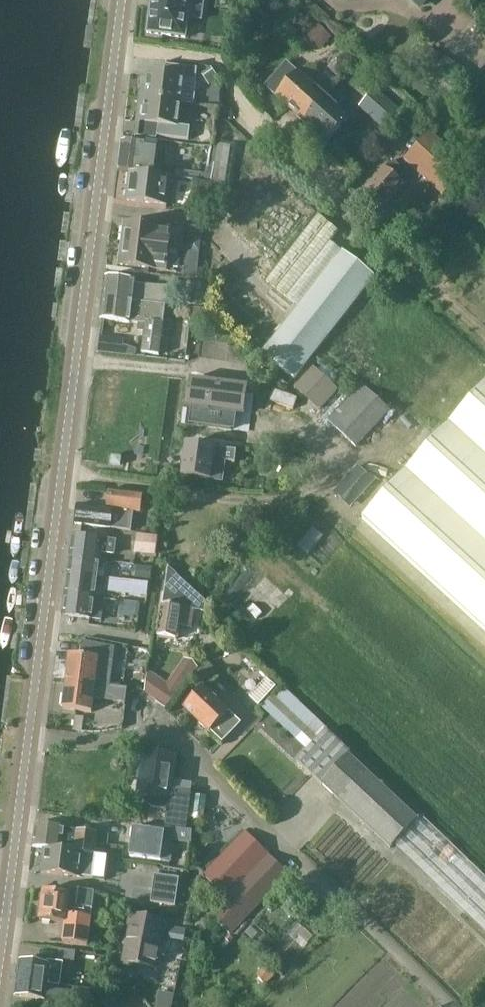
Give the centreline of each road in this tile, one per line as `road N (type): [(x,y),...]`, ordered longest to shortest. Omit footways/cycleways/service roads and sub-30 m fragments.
road 1 (tertiary): [(0,964),(121,0)]

